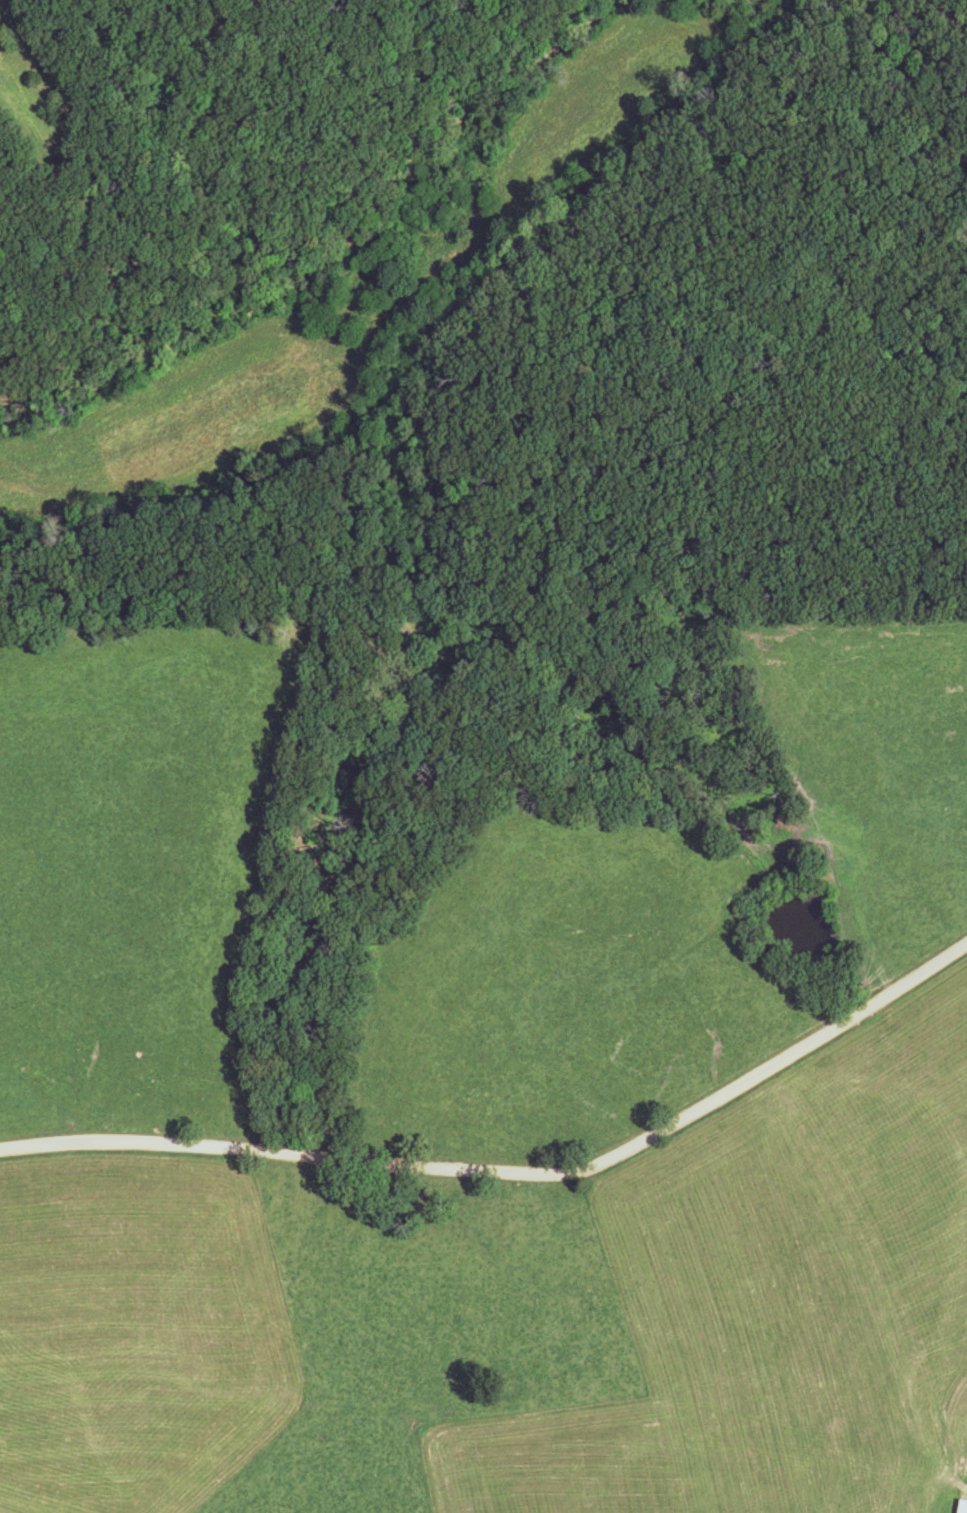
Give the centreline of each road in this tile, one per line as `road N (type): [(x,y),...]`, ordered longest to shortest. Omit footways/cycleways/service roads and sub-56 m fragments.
road 1 (residential): [(0,1172),(646,1172),(760,1113),(966,968)]

